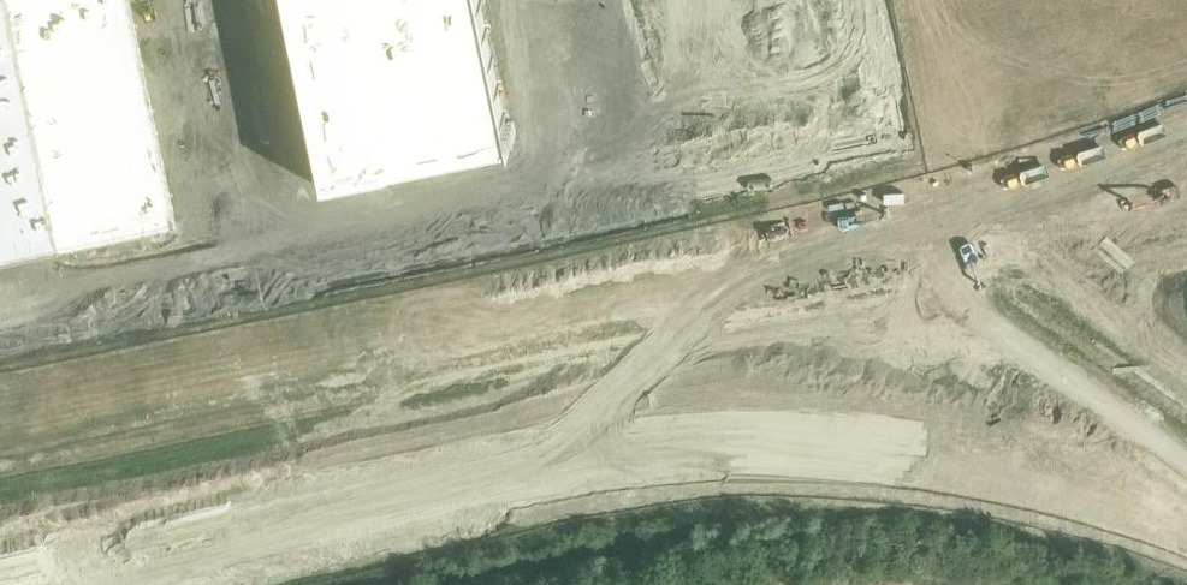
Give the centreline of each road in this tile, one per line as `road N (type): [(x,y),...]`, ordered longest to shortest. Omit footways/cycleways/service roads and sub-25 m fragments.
road 1 (unclassified): [(1144,489),(1021,448),(908,428),(726,415),(0,575)]
road 2 (track): [(225,584),(567,505),(754,442)]
road 3 (unknown): [(1186,215),(1006,264),(908,316),(871,368),(858,449)]

